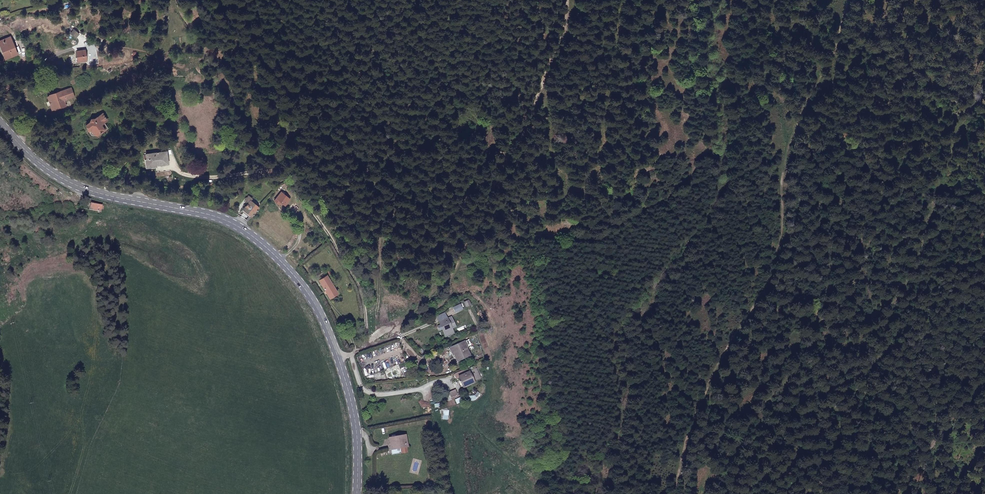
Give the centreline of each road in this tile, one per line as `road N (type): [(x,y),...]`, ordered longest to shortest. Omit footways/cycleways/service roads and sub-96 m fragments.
road 1 (primary): [(0,122),(75,184),(223,219),(282,260),(315,301),(339,358),(356,419),(357,493)]
road 2 (track): [(851,0),(796,133),(792,212),(756,342),(687,493)]
road 3 (track): [(339,358),(363,347),(362,299),(342,256),(276,163),(256,151),(174,0)]
road 4 (track): [(363,347),(428,303),(465,253),(522,131),(569,0)]
road 5 (track): [(522,131),(566,190),(581,181),(599,144),(616,0)]
road 6 (track): [(898,493),(984,363)]

